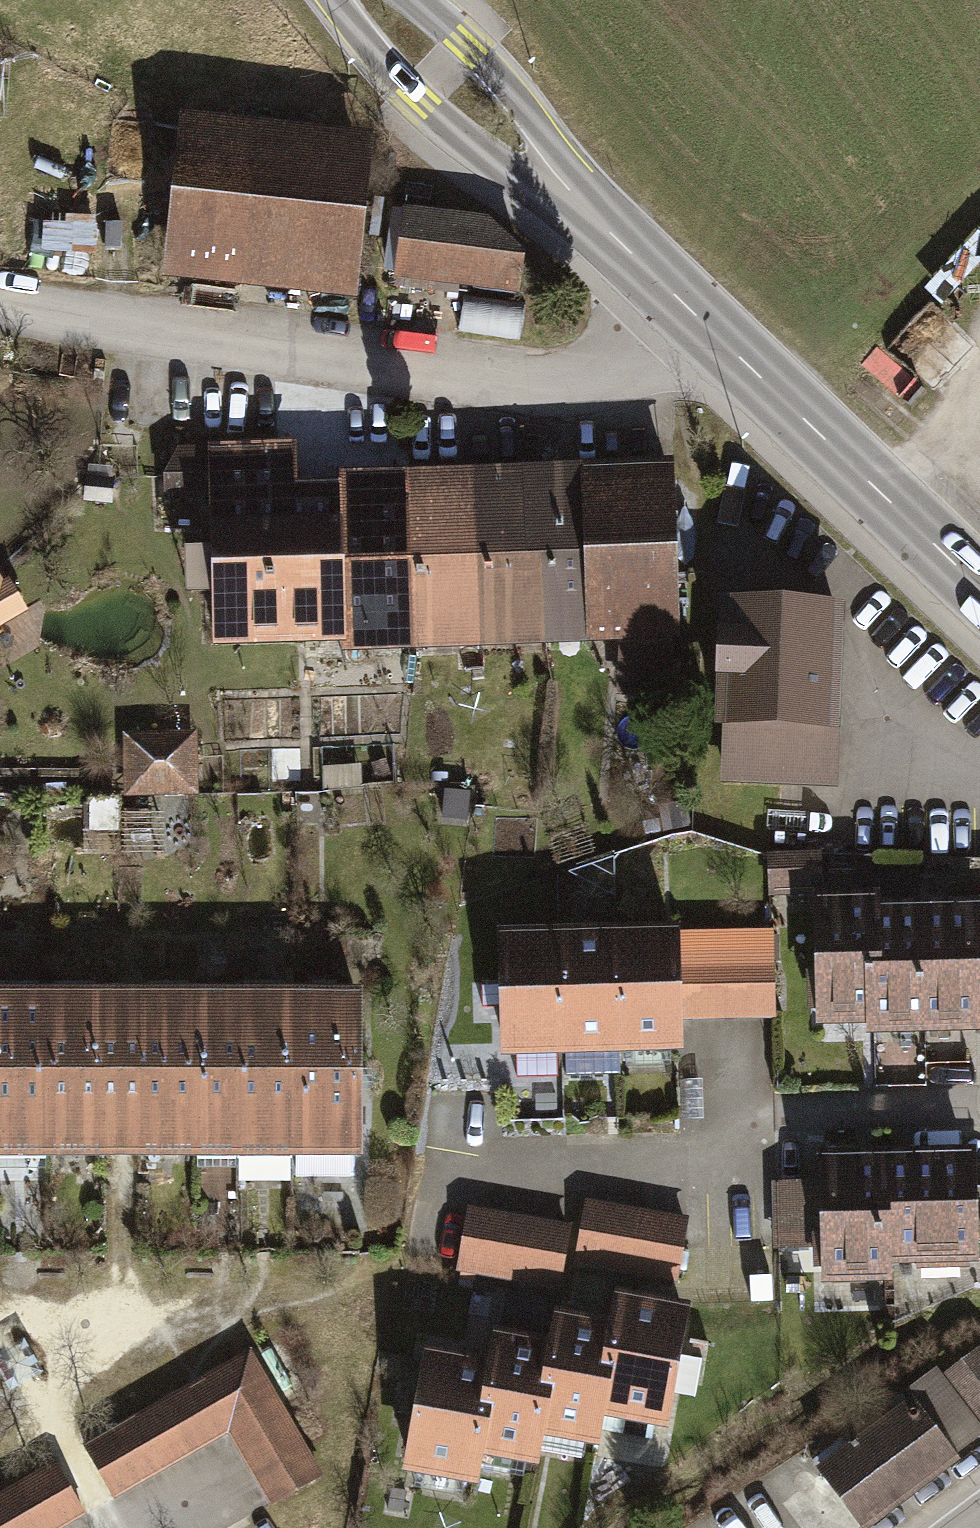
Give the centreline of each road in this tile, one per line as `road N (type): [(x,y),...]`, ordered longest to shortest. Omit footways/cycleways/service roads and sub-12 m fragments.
road 1 (residential): [(683,303),(620,363),(531,387),(0,305)]
road 2 (unclassified): [(485,1175),(684,1175),(776,1122),(979,1120)]
road 3 (primary): [(683,303),(363,0)]
road 4 (primary): [(979,595),(683,303)]

